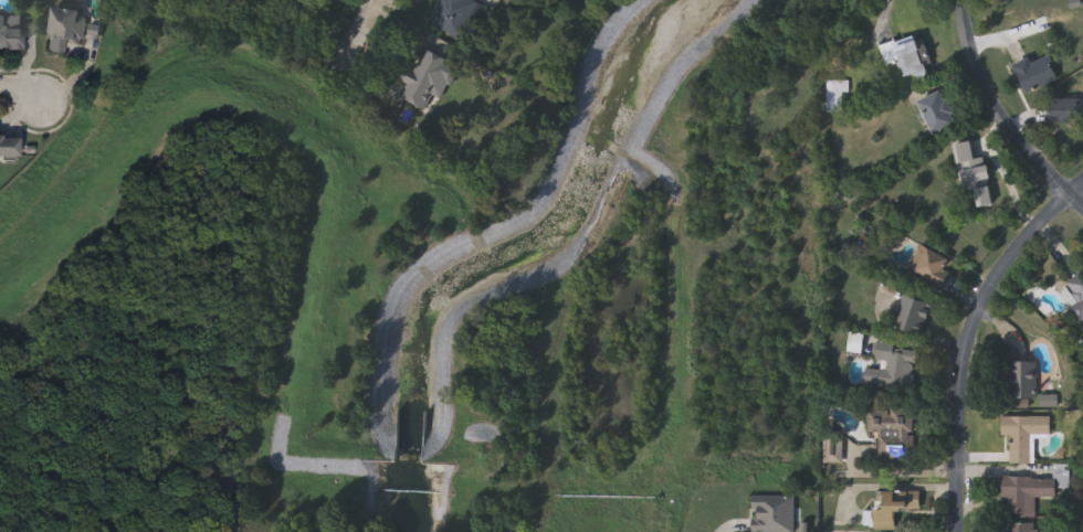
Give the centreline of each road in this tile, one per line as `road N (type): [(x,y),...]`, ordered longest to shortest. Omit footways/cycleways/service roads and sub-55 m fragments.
road 1 (residential): [(961,531),(967,359),(979,321),(999,283),(1082,186)]
road 2 (residential): [(961,0),(984,96),(1082,212)]

